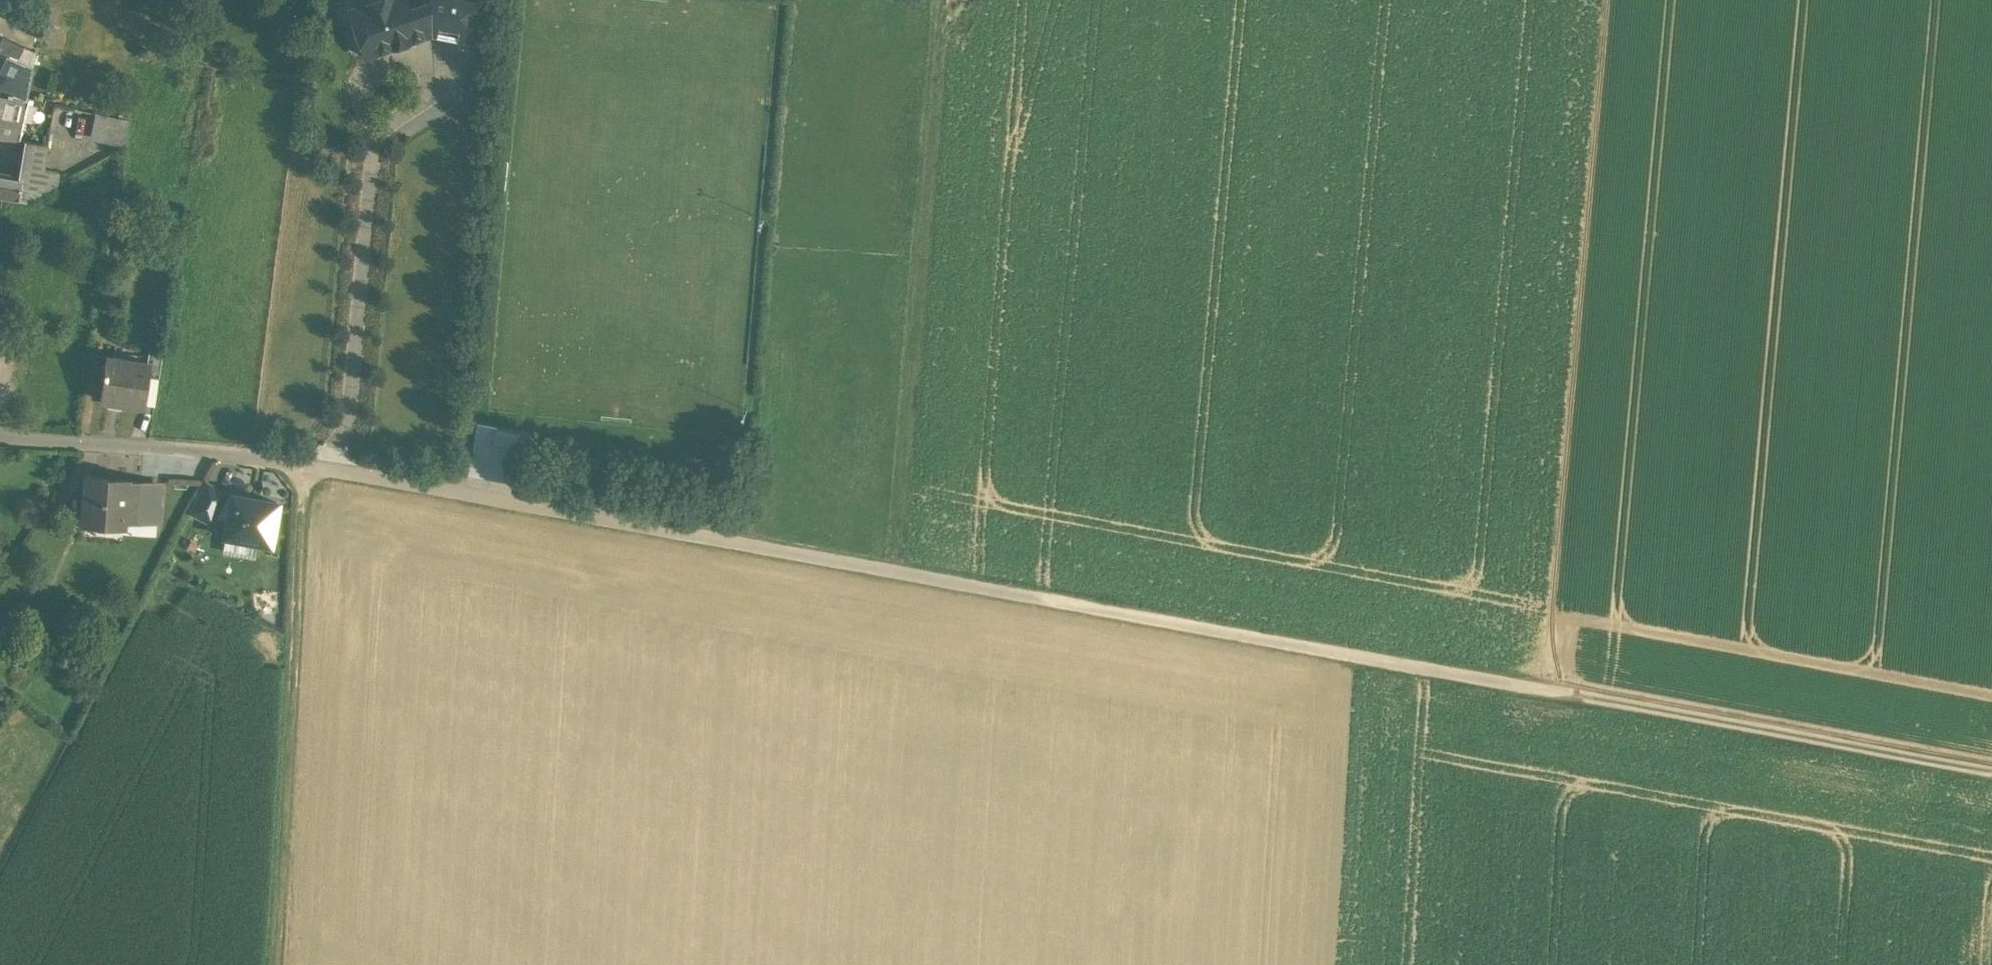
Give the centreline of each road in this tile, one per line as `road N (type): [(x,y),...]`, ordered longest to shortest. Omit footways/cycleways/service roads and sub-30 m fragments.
road 1 (track): [(740,541),(1991,771)]
road 2 (track): [(897,569),(945,0)]
road 3 (track): [(300,461),(276,964)]

